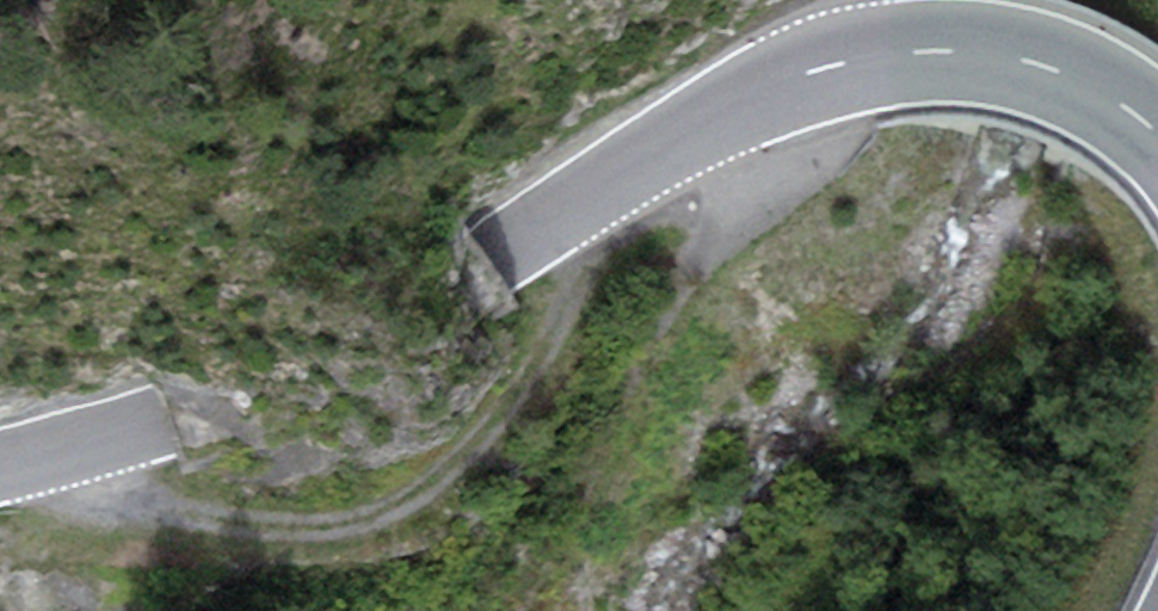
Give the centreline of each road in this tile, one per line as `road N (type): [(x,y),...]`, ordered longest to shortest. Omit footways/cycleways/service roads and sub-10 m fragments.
road 1 (secondary): [(0,465),(173,413),(484,270),(707,117),(812,68),(899,57),(989,57),(1071,76),(1157,136)]
road 2 (track): [(11,462),(225,524),(313,524),(421,495),(523,381),(561,314),(576,205)]
road 3 (track): [(812,68),(696,296),(653,357),(617,451),(544,572),(508,610)]

